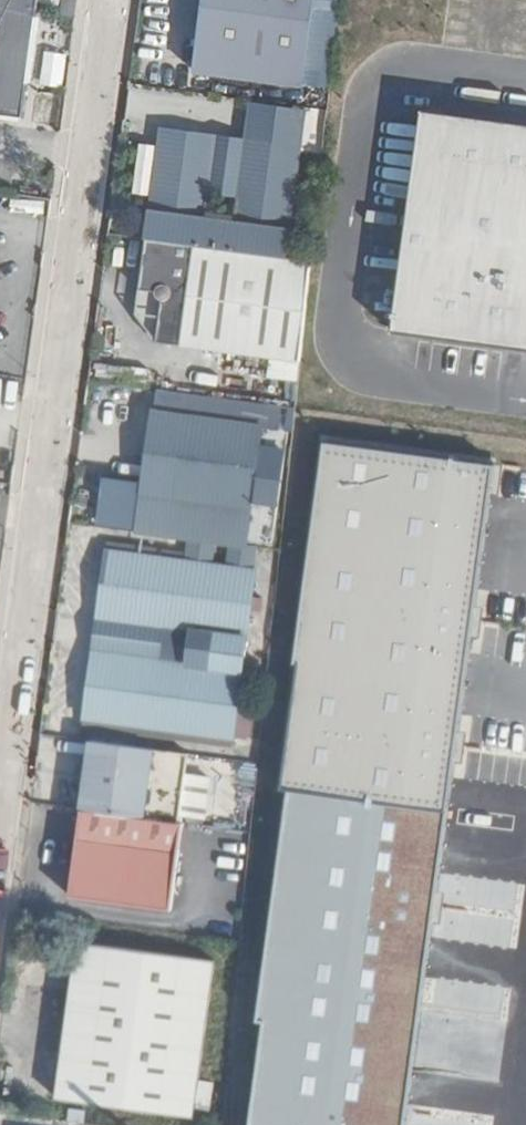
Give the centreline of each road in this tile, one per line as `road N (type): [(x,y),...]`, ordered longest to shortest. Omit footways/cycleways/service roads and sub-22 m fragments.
road 1 (residential): [(0,809),(108,0)]

